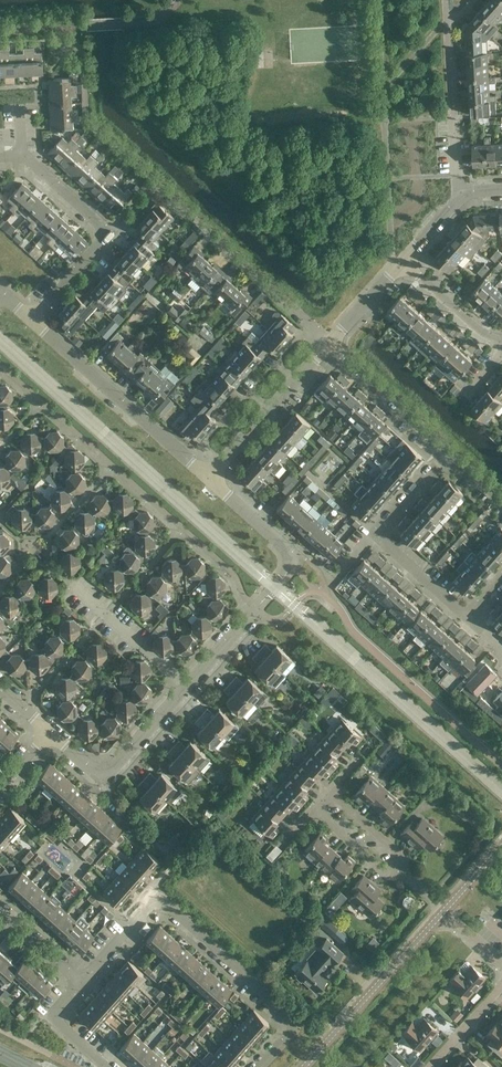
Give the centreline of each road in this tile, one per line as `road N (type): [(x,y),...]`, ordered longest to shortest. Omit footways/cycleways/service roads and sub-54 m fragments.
road 1 (residential): [(50,737),(96,775),(109,775),(292,565),(293,554),(209,482)]
road 2 (residential): [(85,982),(158,901),(293,1030)]
road 3 (residential): [(209,482),(36,320)]
road 4 (residential): [(333,343),(159,183)]
road 5 (tertiary): [(304,1066),(444,910)]
road 6 (residential): [(209,482),(333,343)]
road 7 (residential): [(450,454),(333,343)]
road 8 (residential): [(472,620),(374,536)]
road 9 (residential): [(404,264),(501,342)]

